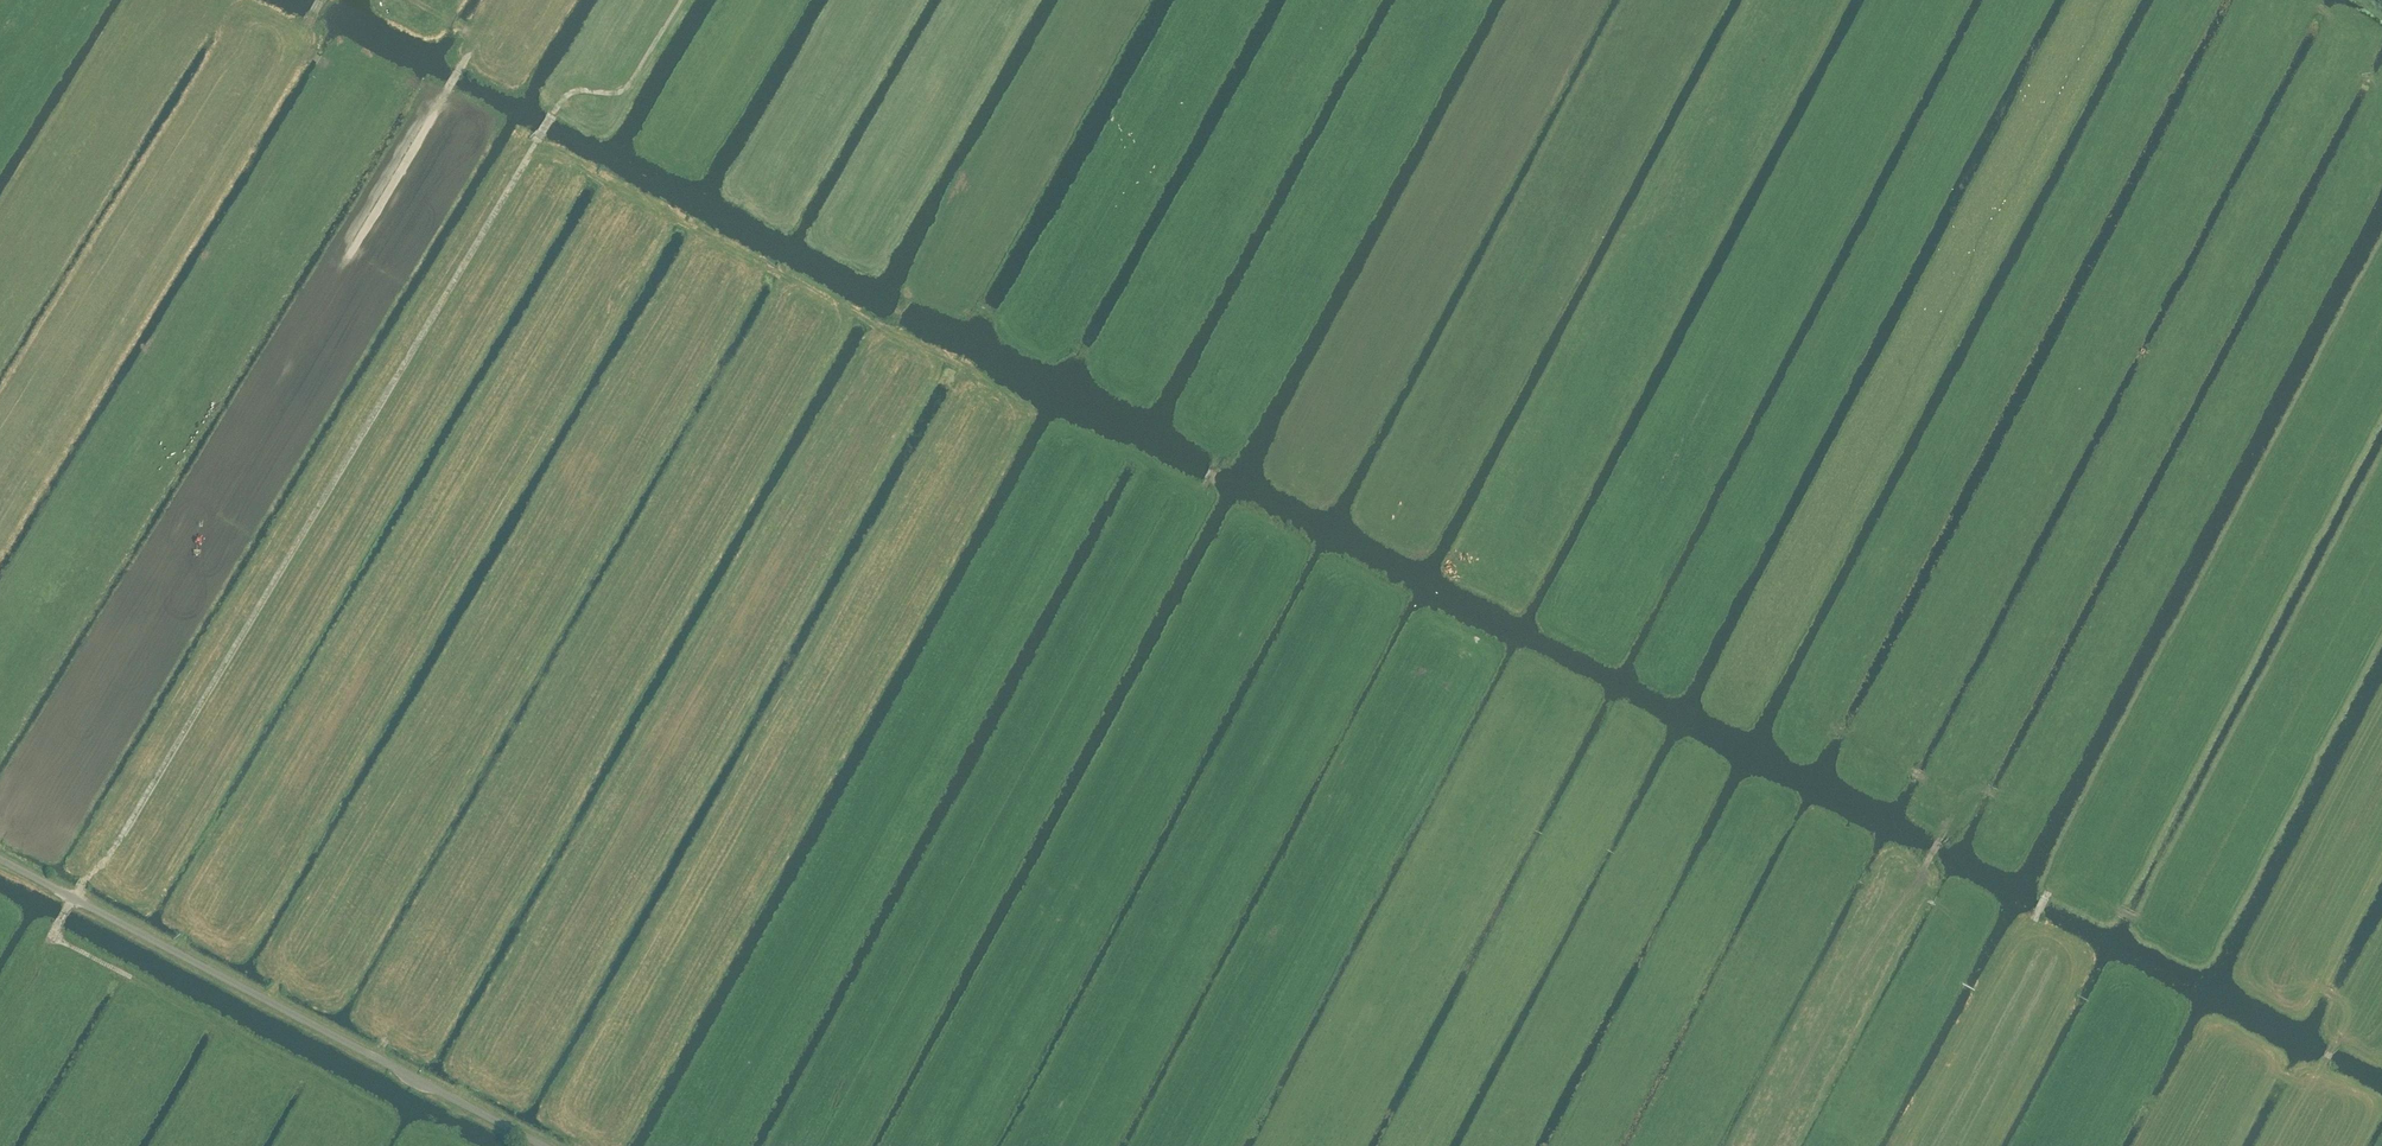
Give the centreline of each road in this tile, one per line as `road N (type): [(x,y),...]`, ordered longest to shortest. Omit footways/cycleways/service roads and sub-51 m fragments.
road 1 (track): [(0,1022),(107,859),(555,113),(574,94),(625,91),(683,0)]
road 2 (track): [(1303,307),(845,1145)]
road 3 (unclassified): [(543,1145),(0,860)]
road 4 (track): [(956,447),(982,387),(964,370),(571,165),(531,152)]
road 5 (track): [(52,937),(319,1080)]

